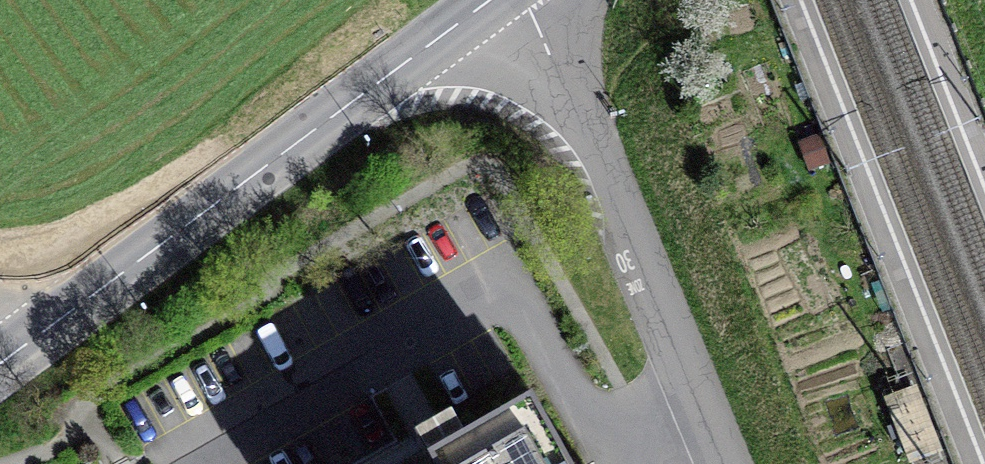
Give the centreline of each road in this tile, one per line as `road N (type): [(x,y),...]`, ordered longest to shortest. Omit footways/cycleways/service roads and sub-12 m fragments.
road 1 (residential): [(689,385),(608,427),(517,291),(206,463)]
road 2 (secondary): [(0,363),(489,0)]
road 3 (residential): [(528,0),(689,385)]

